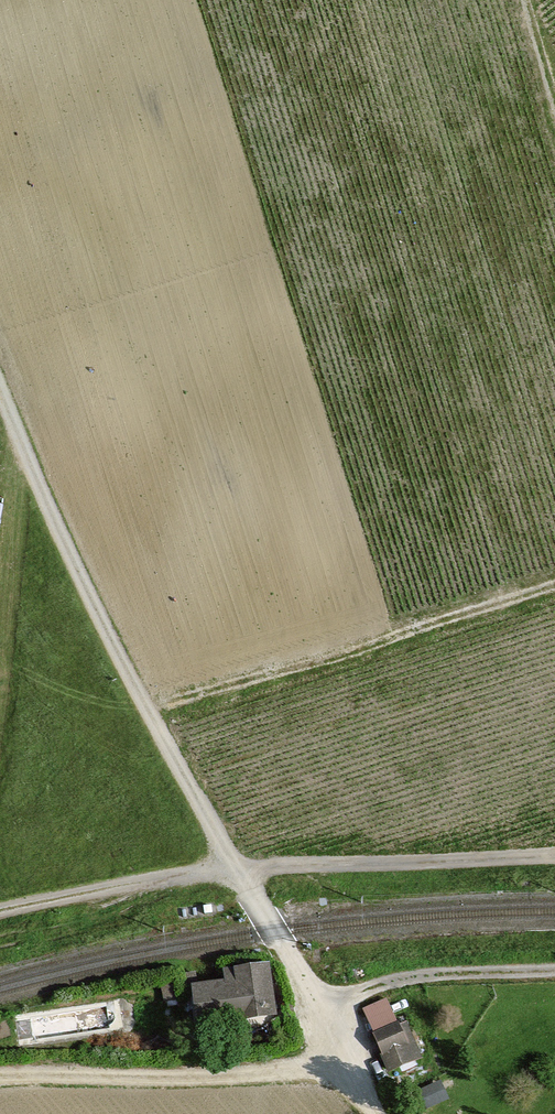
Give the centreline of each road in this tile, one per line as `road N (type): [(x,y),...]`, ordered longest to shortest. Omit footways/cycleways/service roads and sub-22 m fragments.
road 1 (track): [(0,396),(122,665),(355,1073)]
road 2 (track): [(554,853),(235,870),(0,919)]
road 3 (track): [(147,709),(554,583)]
road 4 (track): [(0,1077),(355,1073)]
road 5 (track): [(318,1008),(422,974),(554,973)]
road 6 (track): [(522,0),(554,125)]

